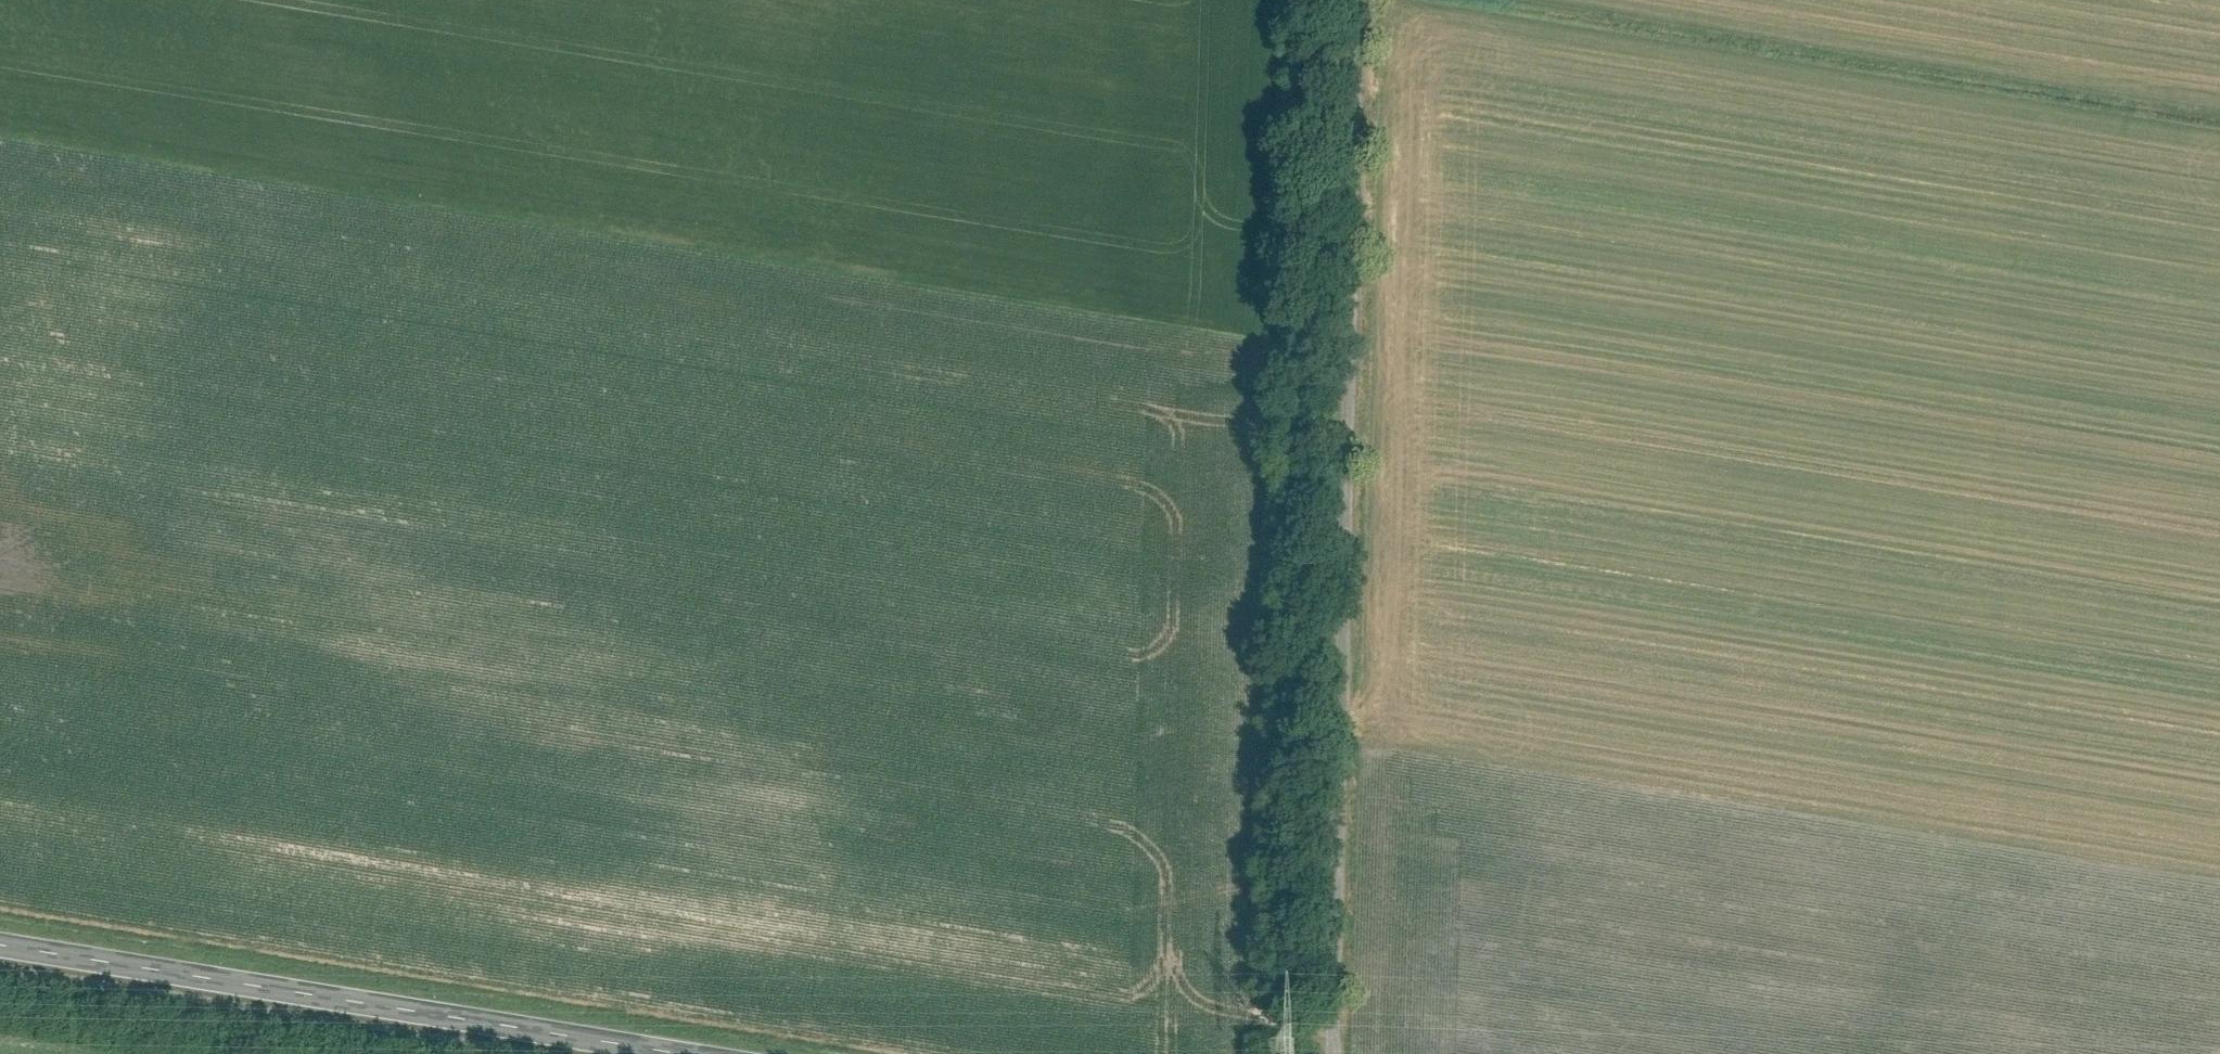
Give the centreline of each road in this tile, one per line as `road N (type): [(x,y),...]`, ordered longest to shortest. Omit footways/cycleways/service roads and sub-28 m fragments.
road 1 (unclassified): [(1360,0),(1331,1053)]
road 2 (tertiary): [(0,942),(714,1053)]

